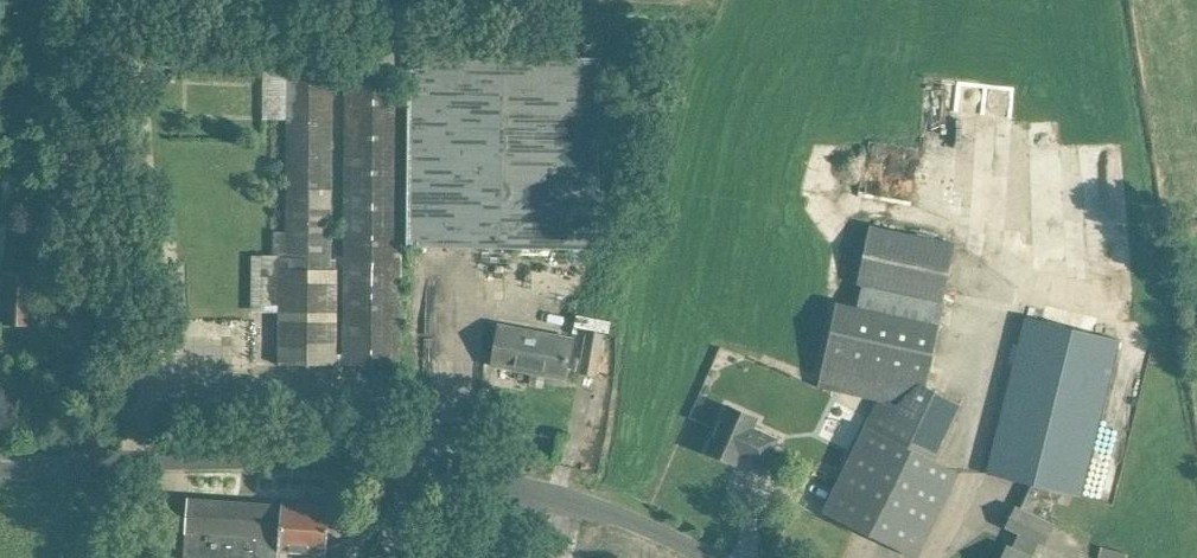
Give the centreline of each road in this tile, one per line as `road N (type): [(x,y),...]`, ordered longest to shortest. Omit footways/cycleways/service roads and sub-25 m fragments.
road 1 (unclassified): [(704,557),(531,476),(458,465),(0,469)]

